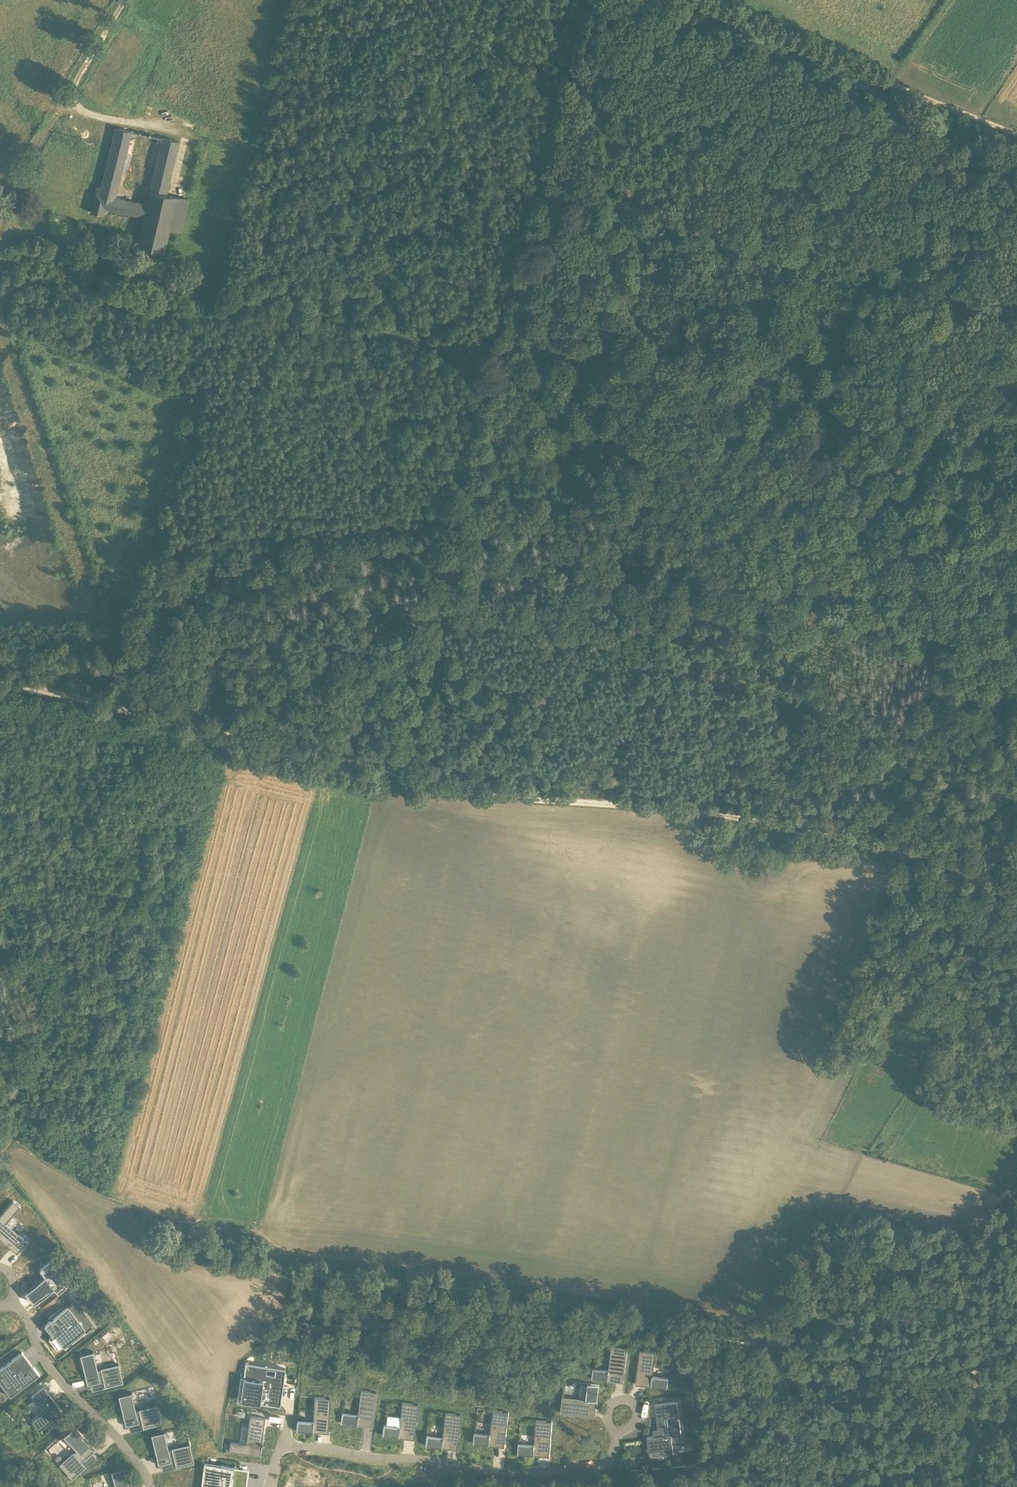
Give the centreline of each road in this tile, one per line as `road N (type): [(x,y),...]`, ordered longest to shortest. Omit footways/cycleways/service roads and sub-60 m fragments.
road 1 (track): [(0,686),(503,795),(709,813),(906,849)]
road 2 (track): [(744,1339),(293,1273),(267,1258)]
road 3 (residential): [(283,1449),(516,1475),(602,1466),(618,1433)]
road 4 (track): [(692,0),(1016,136)]
road 5 (track): [(1016,1377),(744,1339)]
road 6 (track): [(123,0),(0,204)]
road 7 (residential): [(151,1486),(122,1443),(48,1366),(10,1302)]
road 8 (track): [(1016,897),(906,849)]

